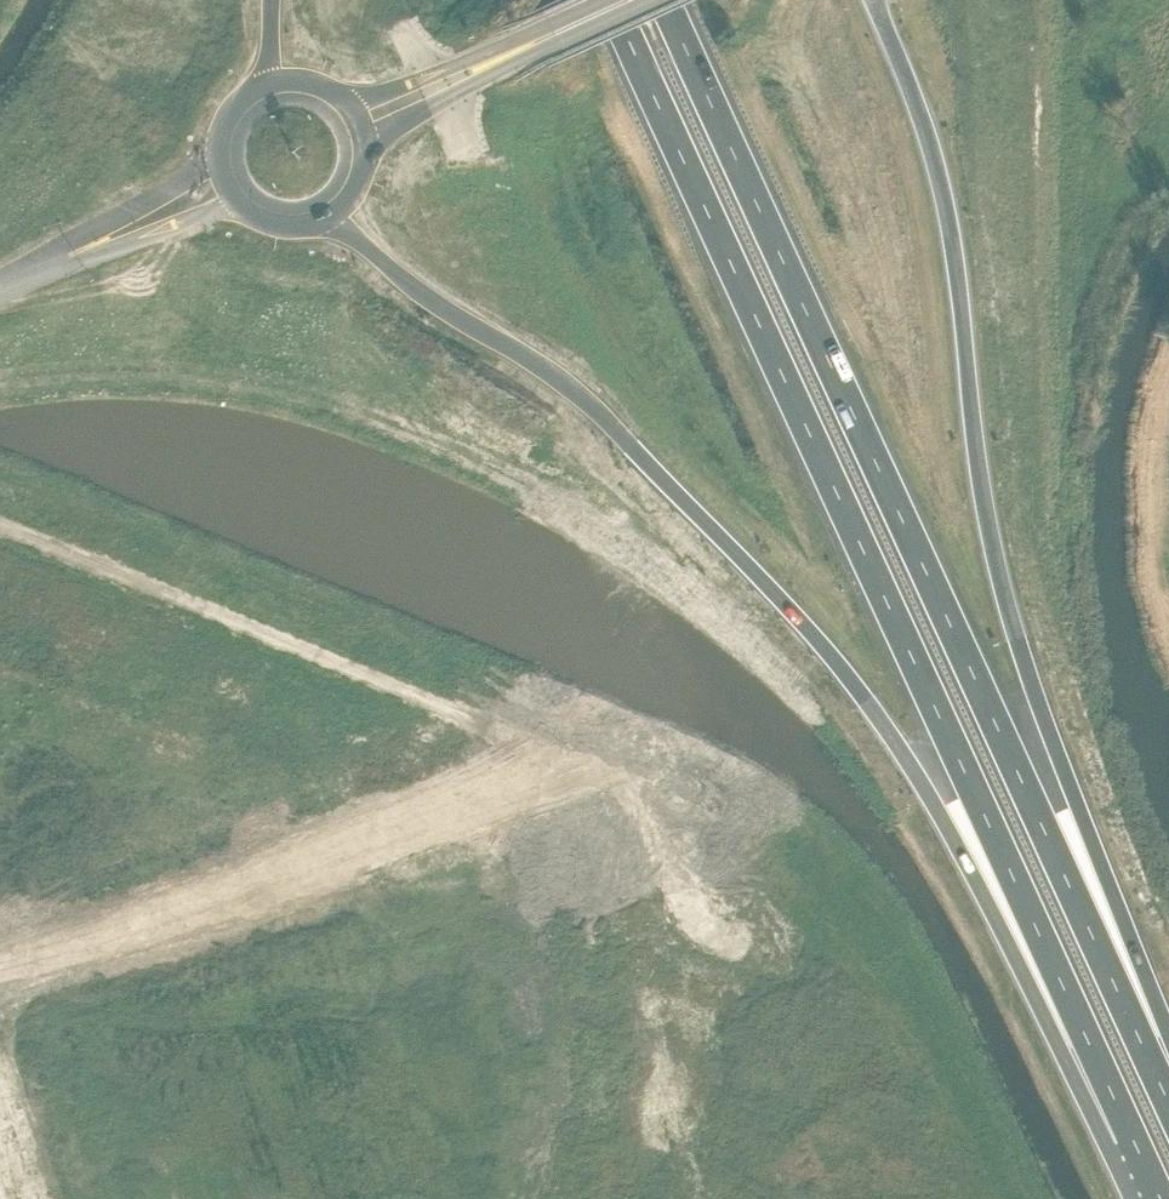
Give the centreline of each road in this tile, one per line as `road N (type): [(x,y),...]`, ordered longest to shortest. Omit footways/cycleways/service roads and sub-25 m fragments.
road 1 (trunk): [(609,0),(1160,1198)]
road 2 (trunk): [(329,216),(758,575),(852,681),(945,824),(1108,1146),(1145,1198)]
road 3 (trunk): [(1168,1101),(663,0)]
road 4 (trunk): [(1168,1015),(1079,779),(1024,571),(1006,168)]
road 5 (tertiary): [(216,155),(64,243),(31,271)]
road 6 (tertiary): [(31,271),(237,203)]
road 7 (primary): [(536,42),(489,50),(343,101)]
road 8 (primary): [(364,146),(536,42)]
road 9 (trunk): [(1006,168),(986,0)]
road 10 (trunk): [(1006,168),(1021,0)]

